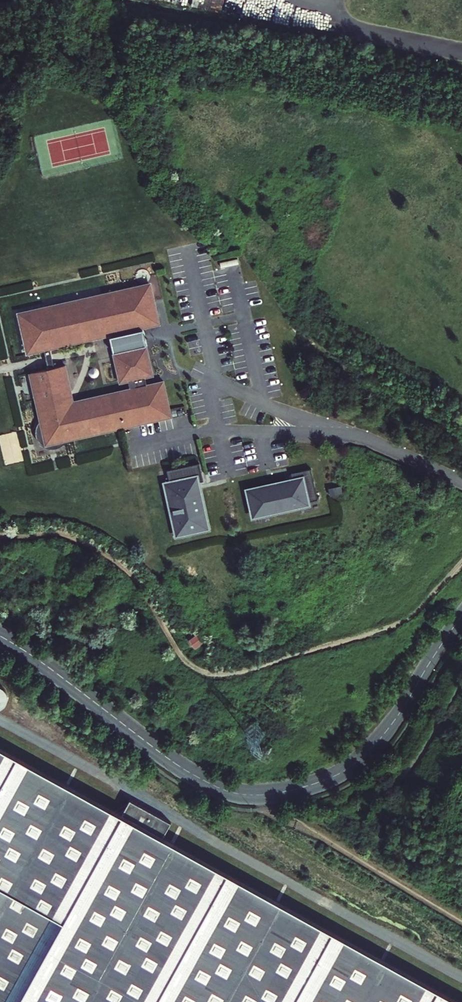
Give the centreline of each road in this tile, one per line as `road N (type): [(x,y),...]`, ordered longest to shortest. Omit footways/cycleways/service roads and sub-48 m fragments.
road 1 (residential): [(0,637),(203,782),(267,796),(319,785),(368,754),(461,618)]
road 2 (residential): [(343,433),(197,372)]
road 3 (residential): [(461,481),(343,433)]
road 4 (residential): [(343,433),(218,431)]

